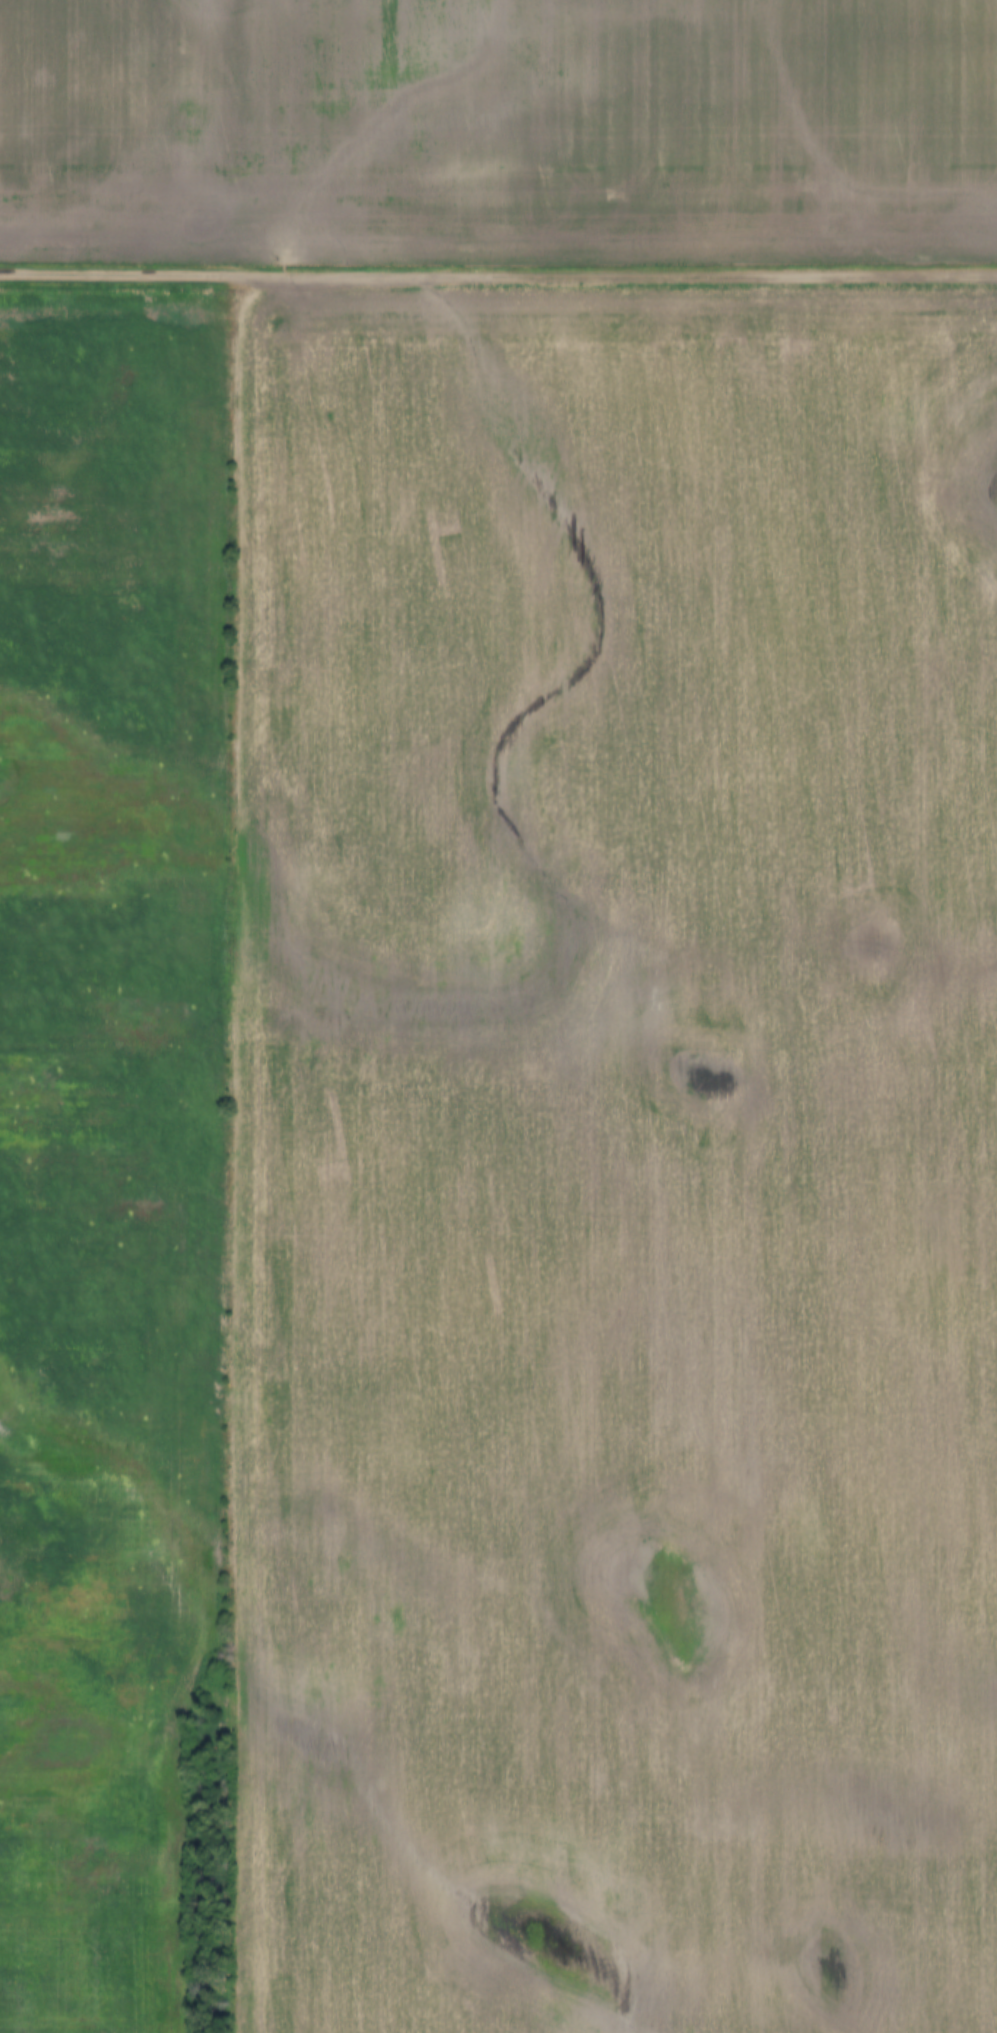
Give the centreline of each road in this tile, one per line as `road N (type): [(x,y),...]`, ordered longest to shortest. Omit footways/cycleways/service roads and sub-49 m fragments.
road 1 (track): [(996,280),(525,284),(0,273)]

